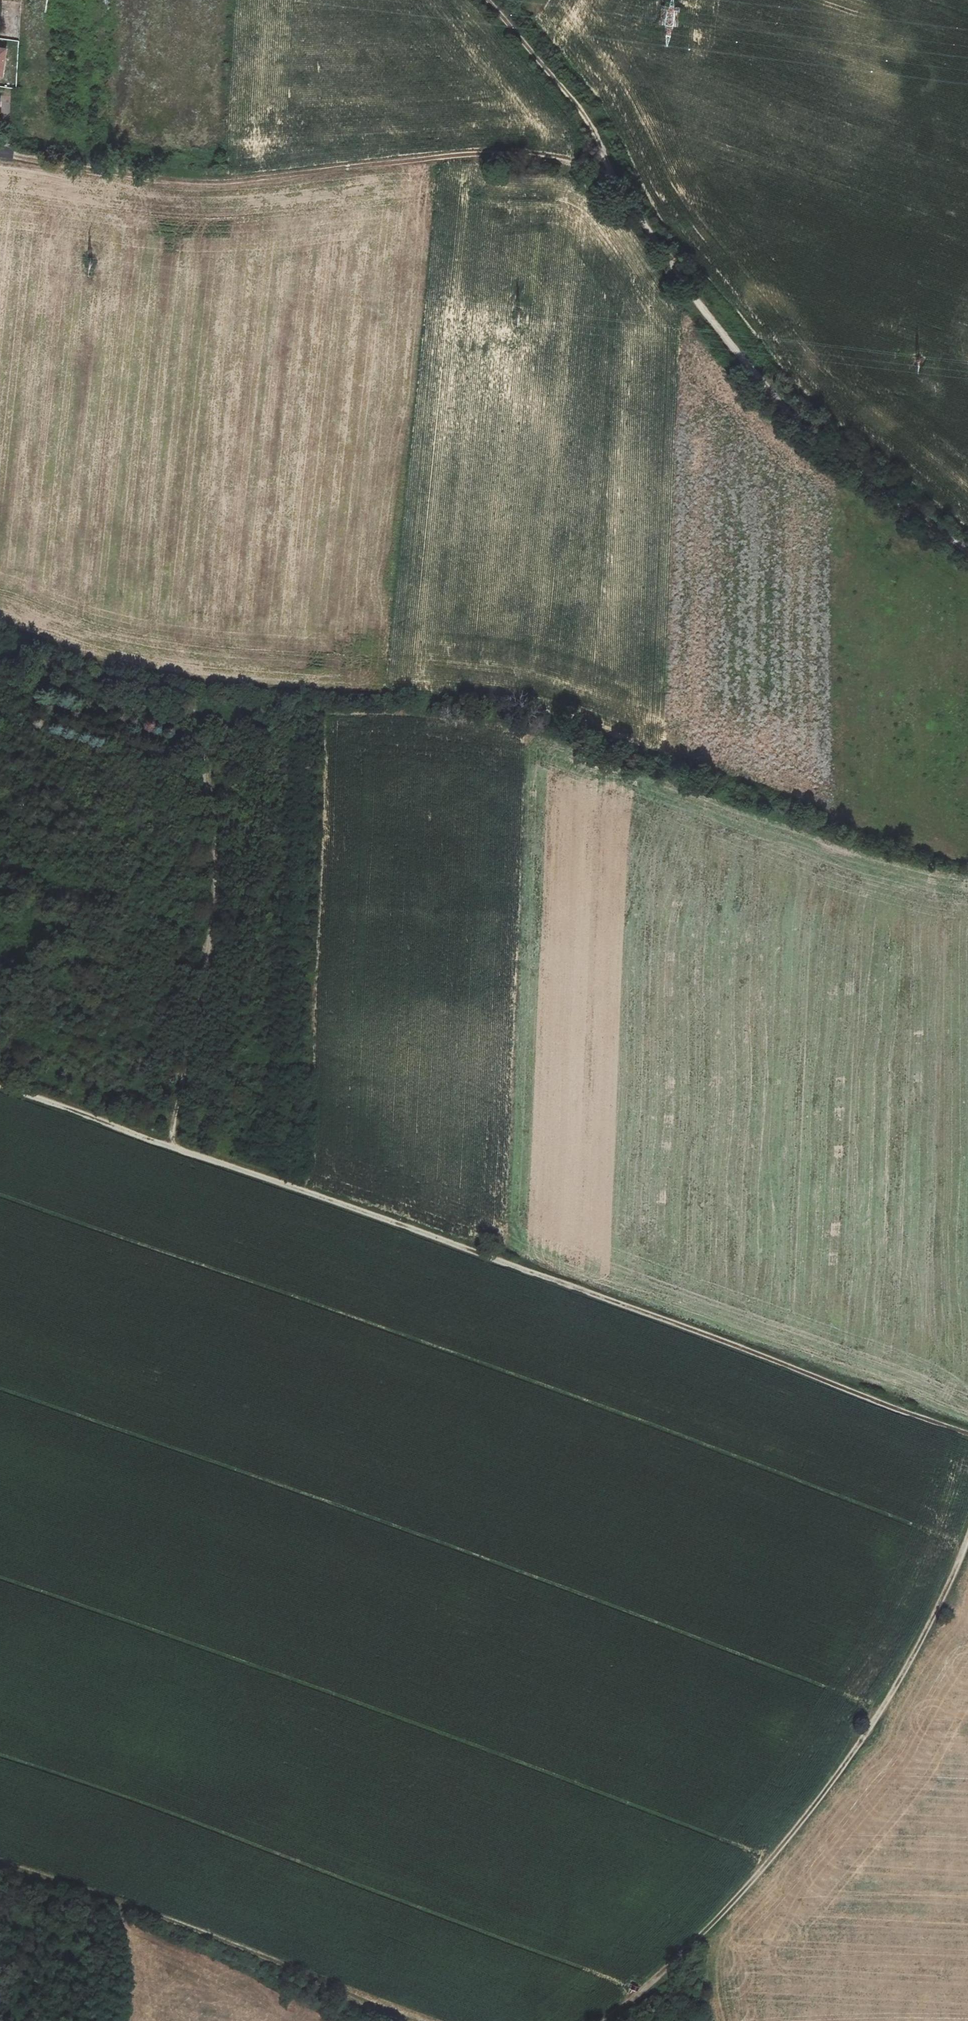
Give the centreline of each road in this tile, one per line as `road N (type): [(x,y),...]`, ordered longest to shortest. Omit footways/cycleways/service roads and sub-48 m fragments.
road 1 (track): [(967,1433),(170,1148)]
road 2 (track): [(170,1148),(214,882),(202,734),(192,707),(179,698),(0,657)]
road 3 (track): [(967,1538),(887,1701),(797,1829),(732,1903),(602,2020)]
road 4 (track): [(10,156),(184,183),(483,155),(557,159),(609,173)]
road 5 (track): [(609,173),(771,395),(854,472),(967,554)]
road 6 (track): [(486,0),(566,93),(609,173)]
road 7 (track): [(170,1148),(0,1087)]

